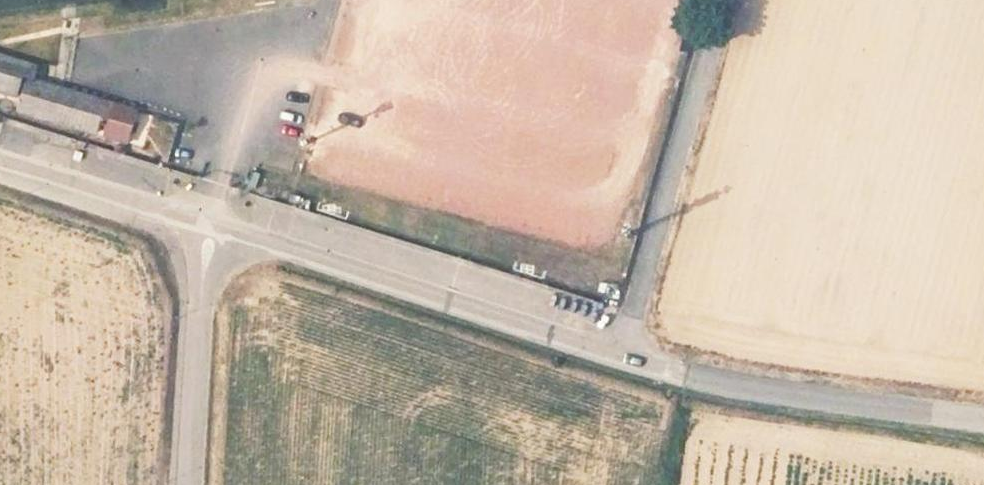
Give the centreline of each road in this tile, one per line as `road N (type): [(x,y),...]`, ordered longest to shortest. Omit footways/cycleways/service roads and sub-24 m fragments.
road 1 (residential): [(211,225),(621,353)]
road 2 (residential): [(621,353),(682,374),(983,417)]
road 3 (unclassified): [(621,353),(721,0)]
road 4 (unclassified): [(211,225),(187,484)]
road 5 (residential): [(0,168),(211,225)]

